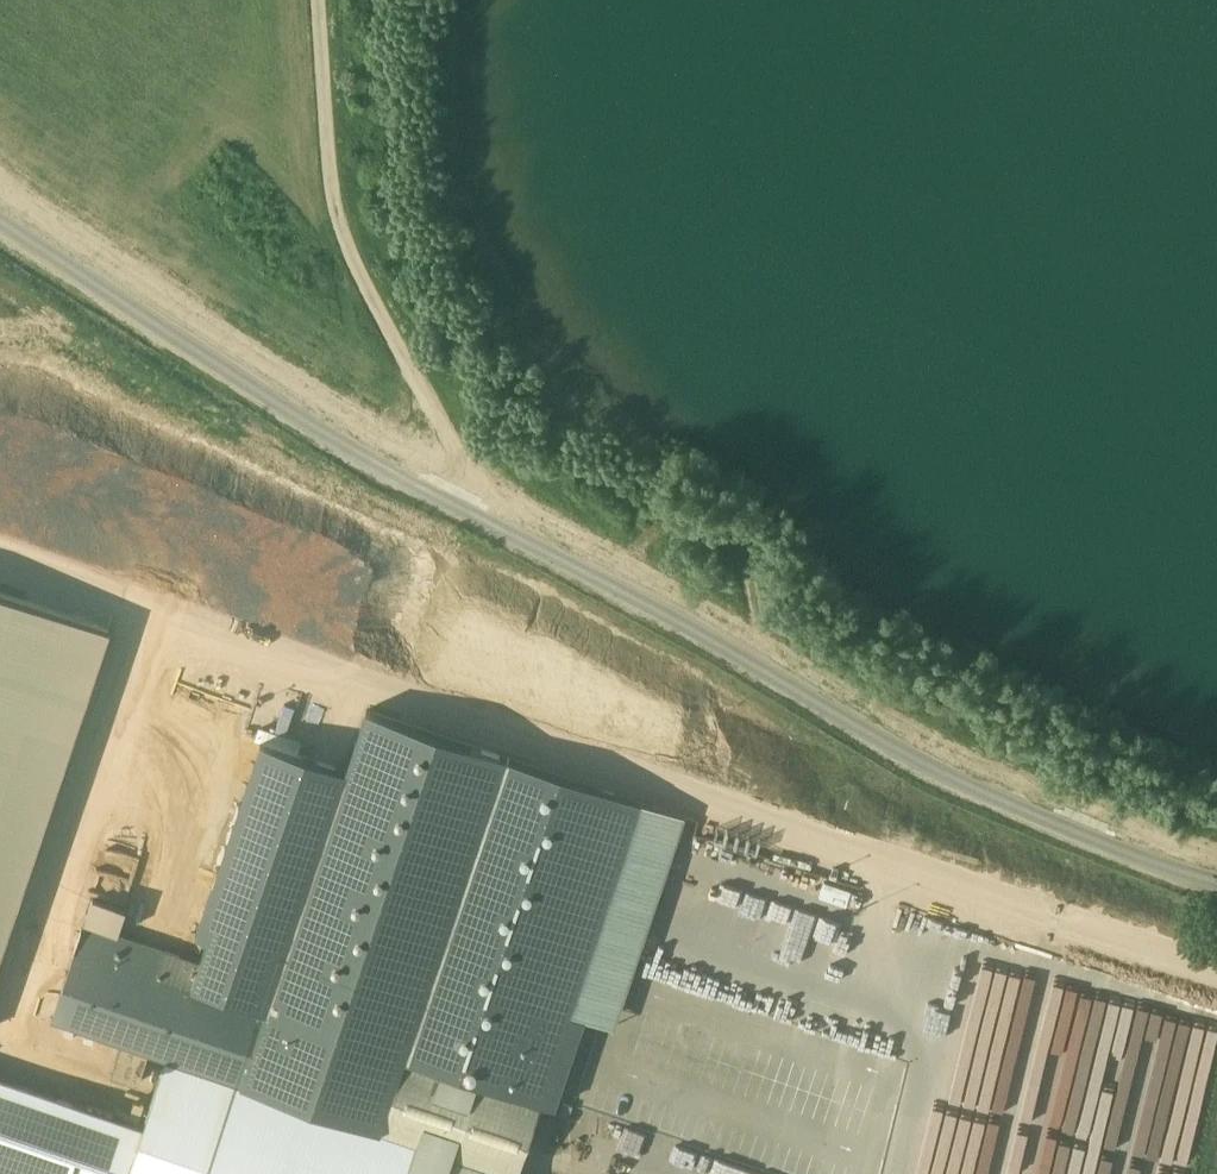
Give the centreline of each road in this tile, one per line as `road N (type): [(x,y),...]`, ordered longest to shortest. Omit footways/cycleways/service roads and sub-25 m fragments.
road 1 (unclassified): [(1216,883),(917,760),(643,602),(342,445),(0,220)]
road 2 (track): [(453,504),(463,462),(356,266),(339,216),(316,0)]
road 3 (track): [(768,672),(748,568),(722,532),(694,521),(655,526),(622,591)]

